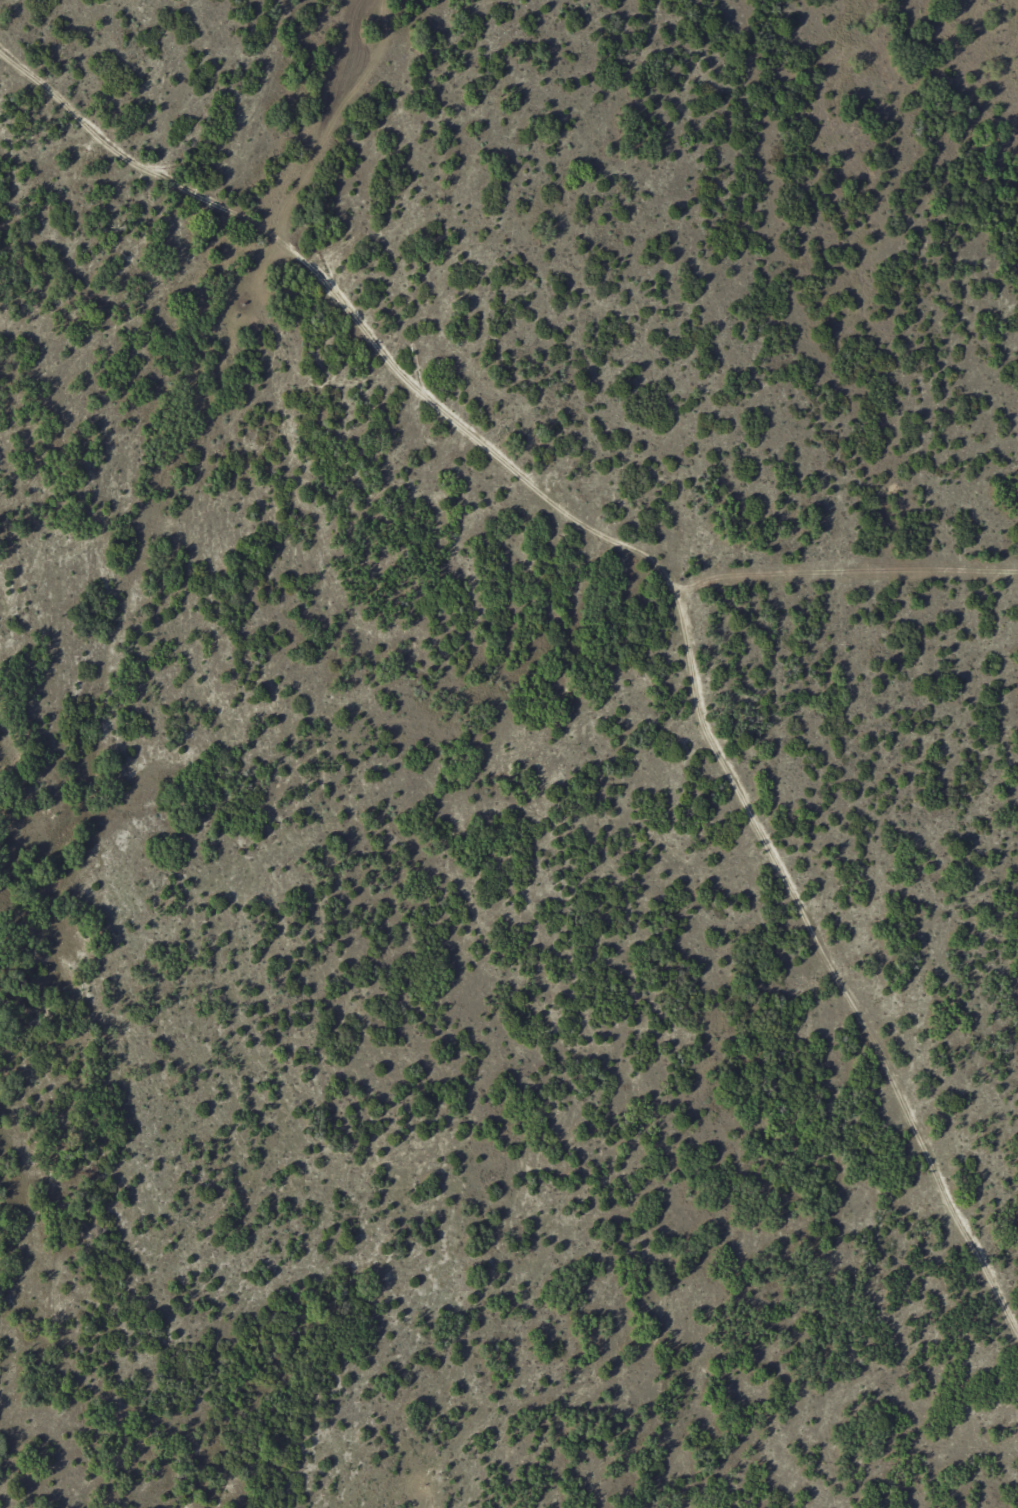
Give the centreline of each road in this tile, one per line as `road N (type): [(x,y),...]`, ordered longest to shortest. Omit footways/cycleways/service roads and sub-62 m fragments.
road 1 (residential): [(1017,1389),(999,1367),(955,1248),(831,1044),(702,761),(697,706),(633,577),(371,318),(183,164),(0,48)]

